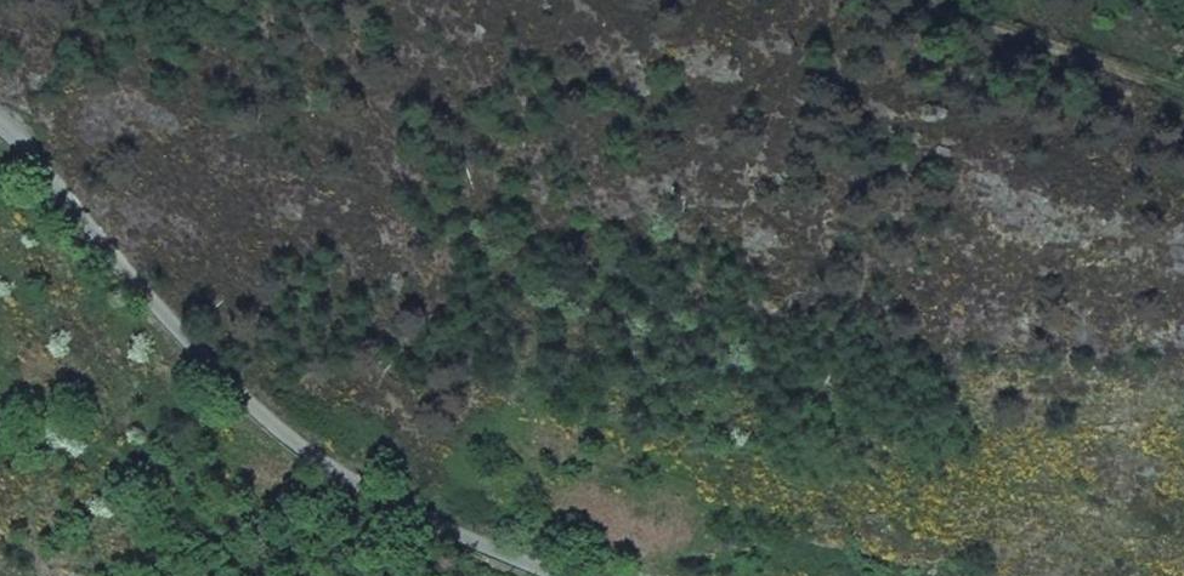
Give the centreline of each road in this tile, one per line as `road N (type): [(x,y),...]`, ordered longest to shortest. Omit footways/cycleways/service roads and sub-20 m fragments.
road 1 (unclassified): [(560,575),(338,480),(267,427),(0,133)]
road 2 (track): [(1019,0),(1183,72)]

